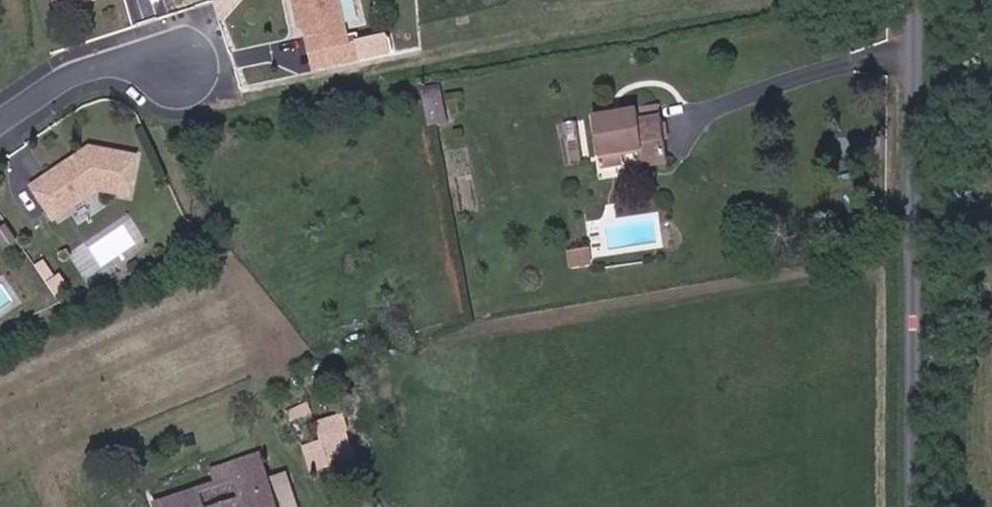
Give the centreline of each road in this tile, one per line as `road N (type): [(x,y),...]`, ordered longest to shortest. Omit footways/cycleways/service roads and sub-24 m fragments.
road 1 (unclassified): [(914,0),(920,506)]
road 2 (residential): [(182,72),(133,65),(76,75),(0,127)]

